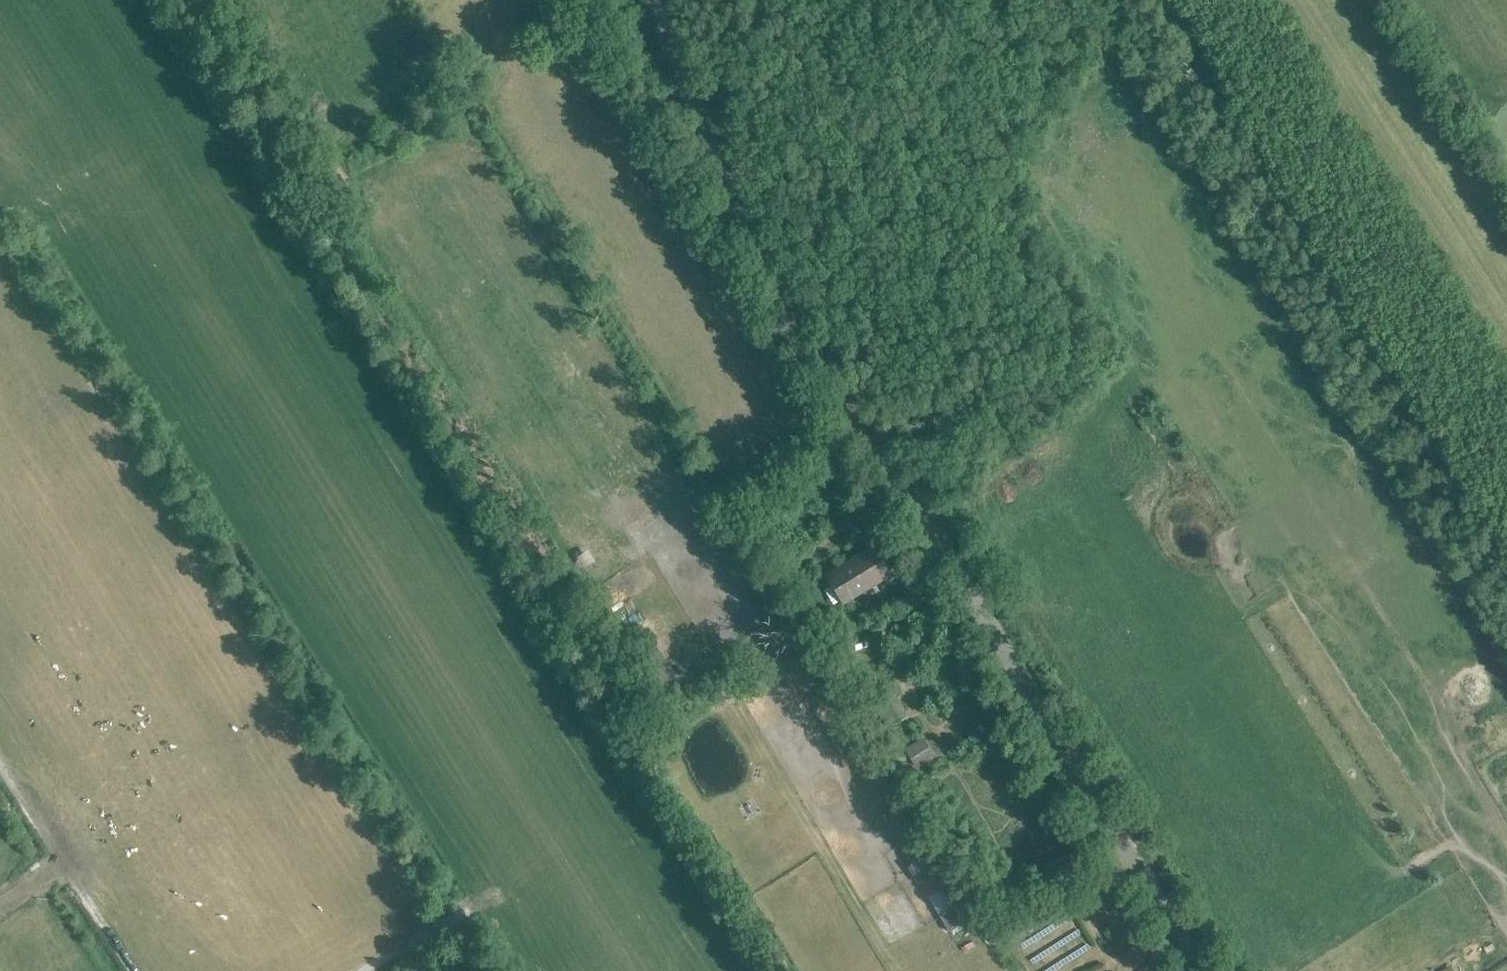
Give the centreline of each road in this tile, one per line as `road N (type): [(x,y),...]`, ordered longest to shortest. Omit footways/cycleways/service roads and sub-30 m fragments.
road 1 (tertiary): [(1199,970),(782,283),(705,135),(656,0)]
road 2 (track): [(134,970),(0,764)]

